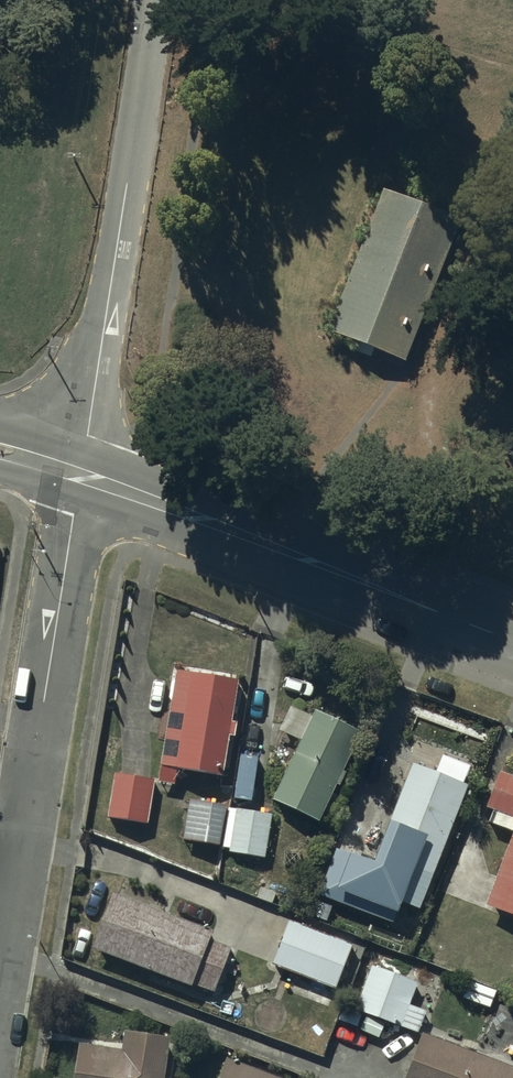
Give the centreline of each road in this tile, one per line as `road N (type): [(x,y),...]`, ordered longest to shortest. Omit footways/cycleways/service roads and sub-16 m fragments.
road 1 (residential): [(0,980),(81,477)]
road 2 (residential): [(81,477),(157,0)]
road 3 (tertiary): [(81,477),(512,641)]

